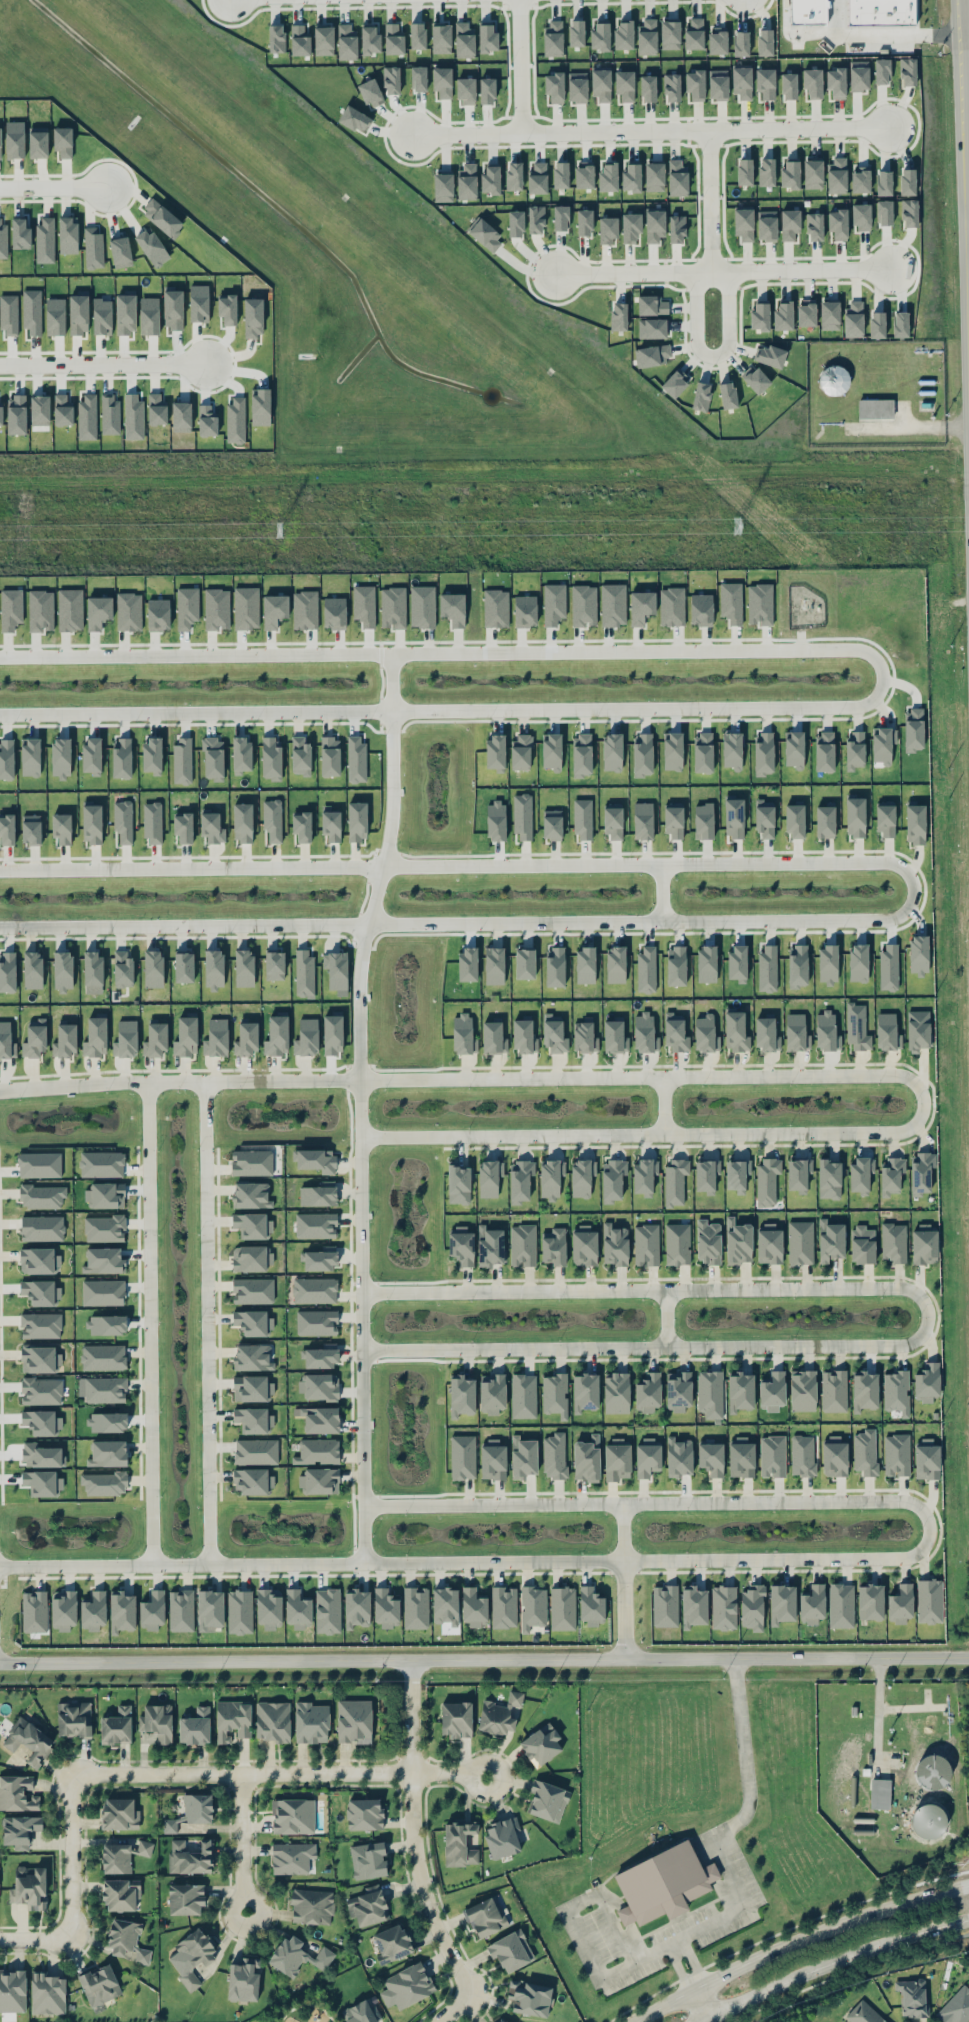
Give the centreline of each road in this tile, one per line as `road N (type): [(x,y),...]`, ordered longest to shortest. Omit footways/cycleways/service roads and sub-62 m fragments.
road 1 (residential): [(0,872),(885,860),(909,877),(904,908),(869,921),(0,922)]
road 2 (residential): [(0,714),(850,705),(865,700),(874,680),(868,659),(855,657),(0,669)]
road 3 (residential): [(364,1505),(901,1500),(921,1509),(929,1529),(921,1549),(901,1558),(0,1565)]
road 4 (residential): [(360,1136),(896,1131),(915,1123),(923,1103),(915,1083),(895,1074),(130,1081),(0,1089)]
road 5 (residential): [(362,1349),(900,1344),(920,1336),(928,1316),(920,1296),(900,1287),(362,1292)]
road 6 (tertiary): [(0,1661),(968,1658)]
road 7 (residential): [(390,664),(385,830),(358,975),(364,1563)]
road 8 (residential): [(514,0),(518,130),(885,124)]
road 9 (residential): [(147,1081),(152,1565)]
road 10 (residential): [(205,1081),(210,1564)]
road 11 (tertiary): [(968,467),(960,0)]
road 12 (residential): [(74,1775),(456,1768),(491,1779)]
road 13 (secondary): [(968,1885),(828,1927),(632,2021)]
road 14 (residential): [(409,1661),(410,1835),(423,1894),(474,1994)]
road 15 (residential): [(706,127),(709,271),(885,269)]
road 16 (secondary): [(703,2021),(822,1967),(968,1920)]
road 17 (residential): [(0,369),(203,366)]
road 18 (residential): [(693,271),(697,342),(709,358),(720,356),(729,339),(728,270)]
road 19 (residential): [(72,1936),(74,1775)]
road 20 (residential): [(623,1503),(624,1660)]
road 21 (residential): [(709,271),(556,271)]
road 22 (residential): [(235,1775),(239,1917)]

